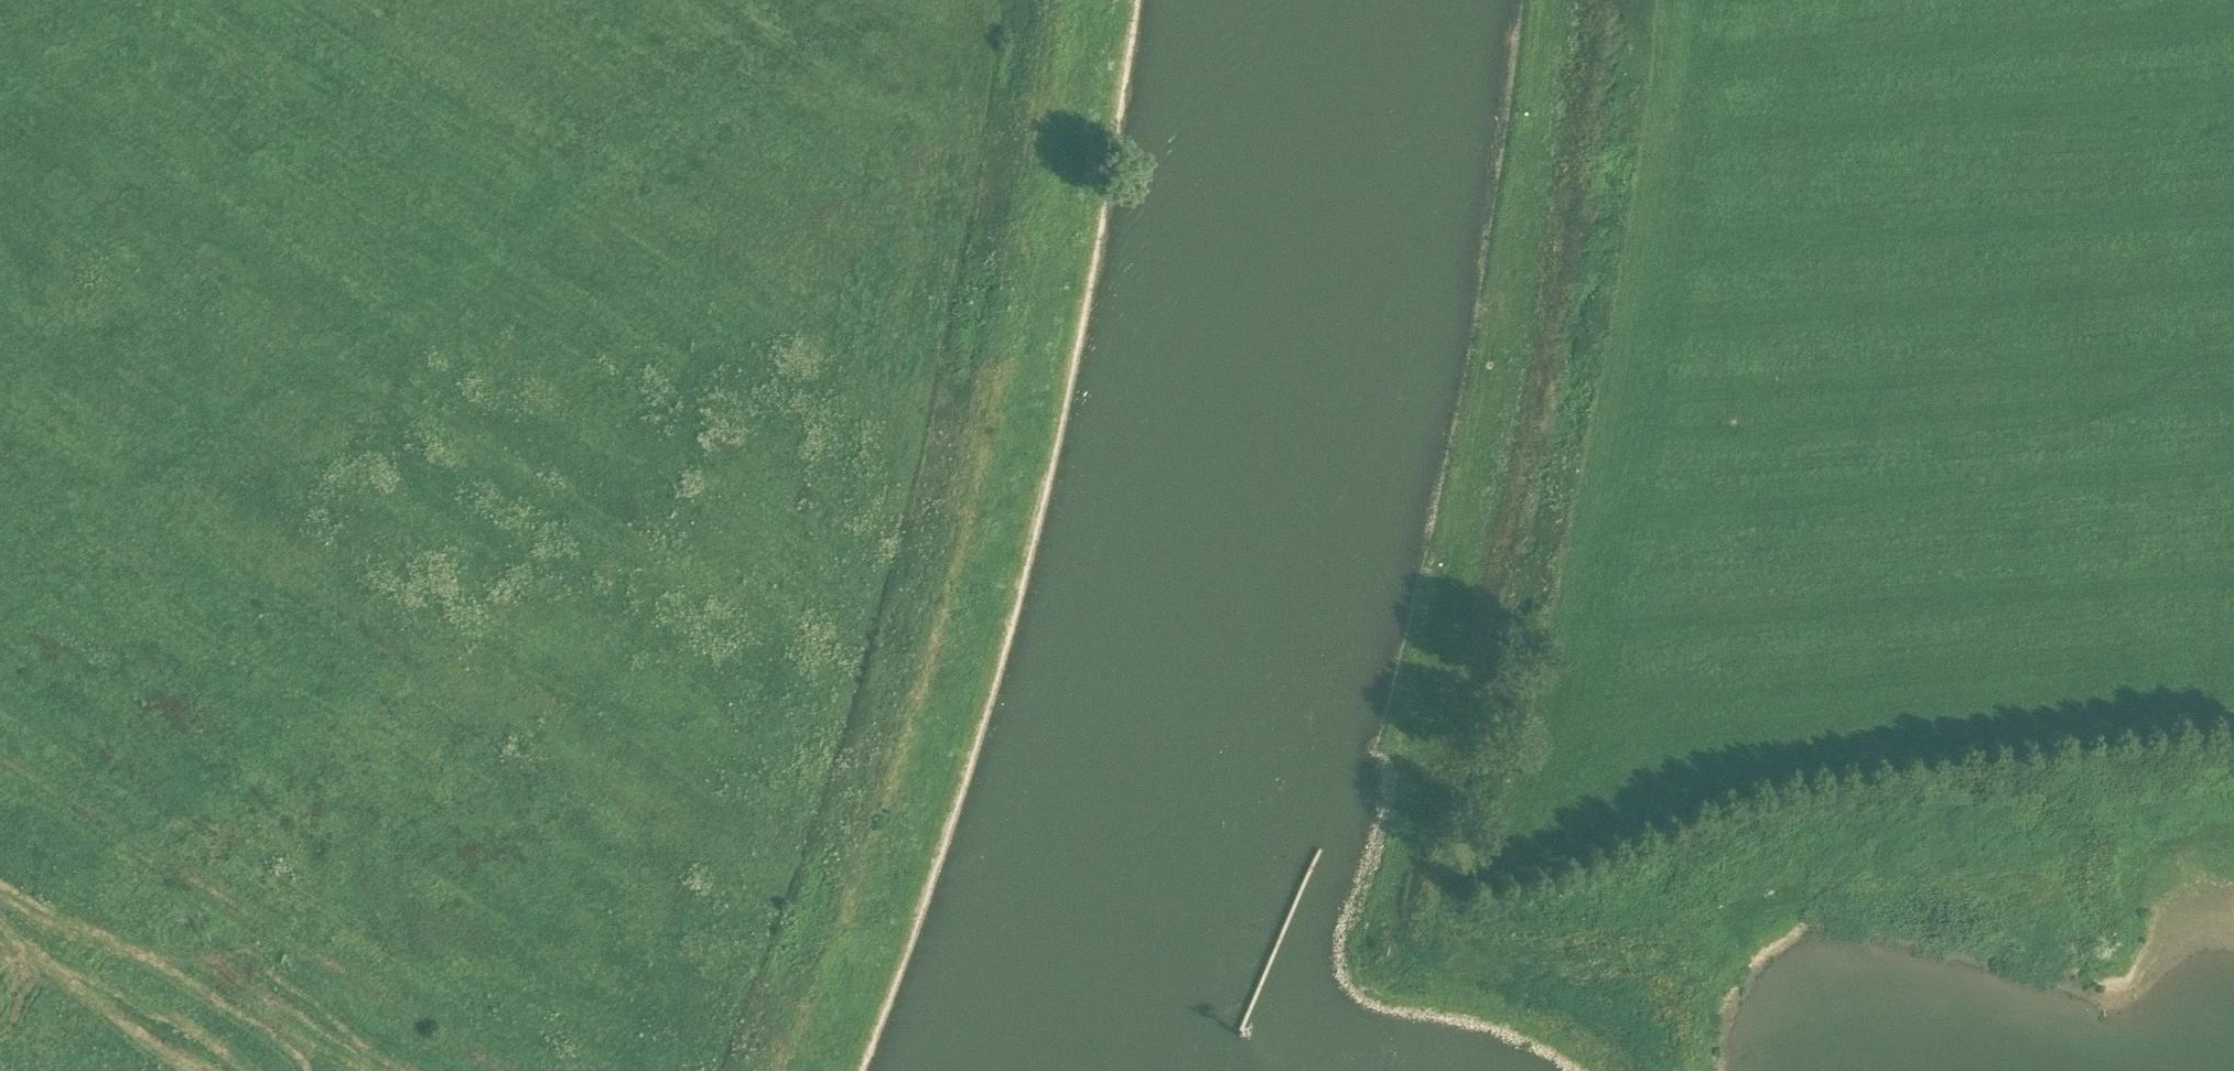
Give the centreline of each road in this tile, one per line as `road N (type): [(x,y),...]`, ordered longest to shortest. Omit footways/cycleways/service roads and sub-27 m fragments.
road 1 (track): [(2233,717),(1999,738),(1792,773),(1561,856),(1459,878),(1443,890),(1444,923)]
road 2 (track): [(1444,923),(1470,943),(1539,952),(1708,890),(1768,892),(1798,862),(1854,847),(2233,826)]

